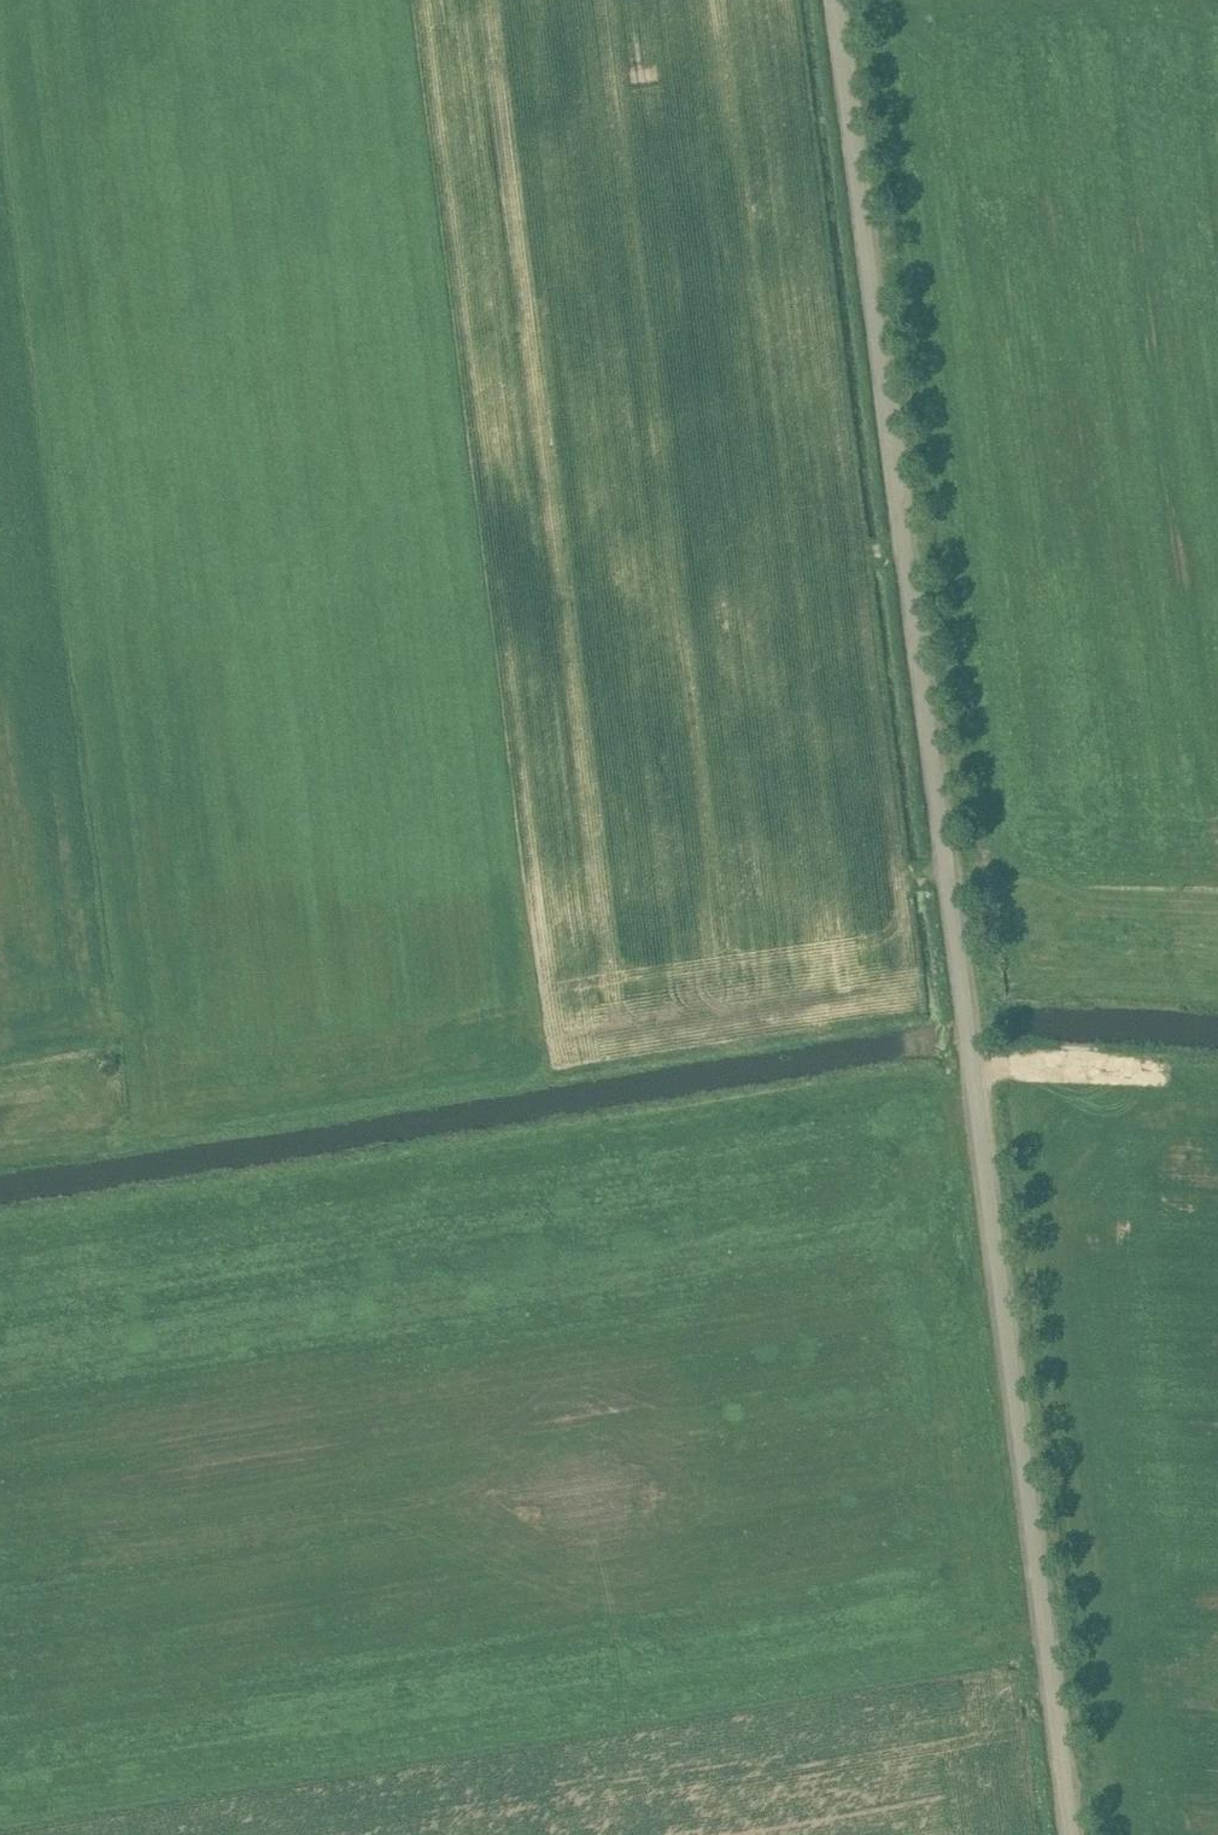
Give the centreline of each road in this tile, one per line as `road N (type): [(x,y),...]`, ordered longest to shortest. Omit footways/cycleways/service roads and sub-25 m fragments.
road 1 (unclassified): [(1072,1834),(835,0)]

